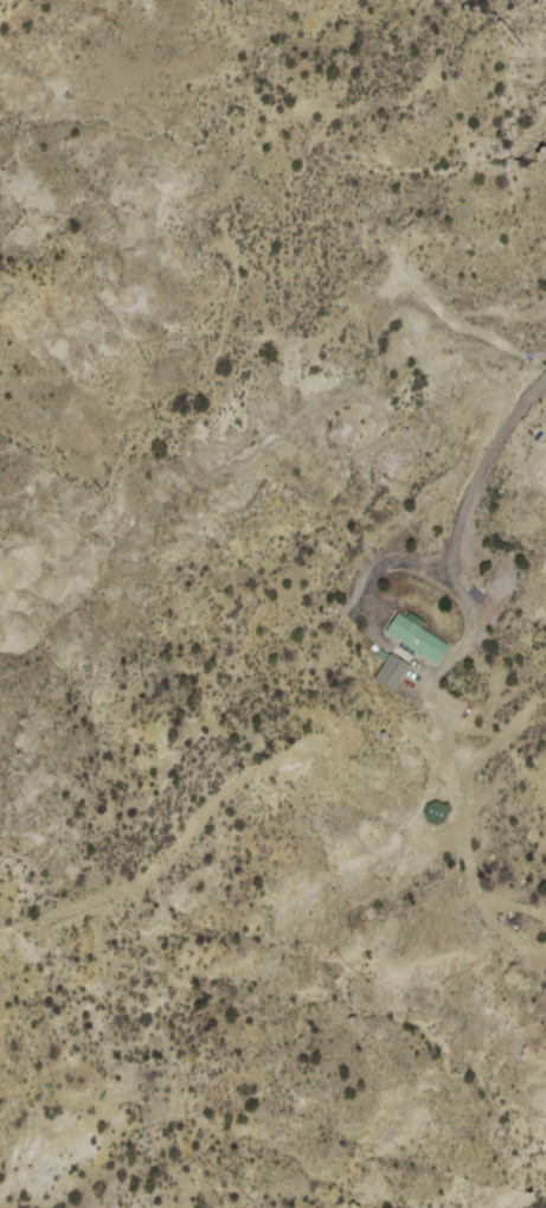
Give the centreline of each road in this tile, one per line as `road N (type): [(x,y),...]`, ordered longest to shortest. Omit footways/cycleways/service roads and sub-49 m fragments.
road 1 (track): [(0,932),(114,895),(175,851),(221,798),(319,731),(362,782),(422,790),(457,767),(439,711),(437,669),(482,632),(451,582),(461,517),(520,403),(545,381)]

